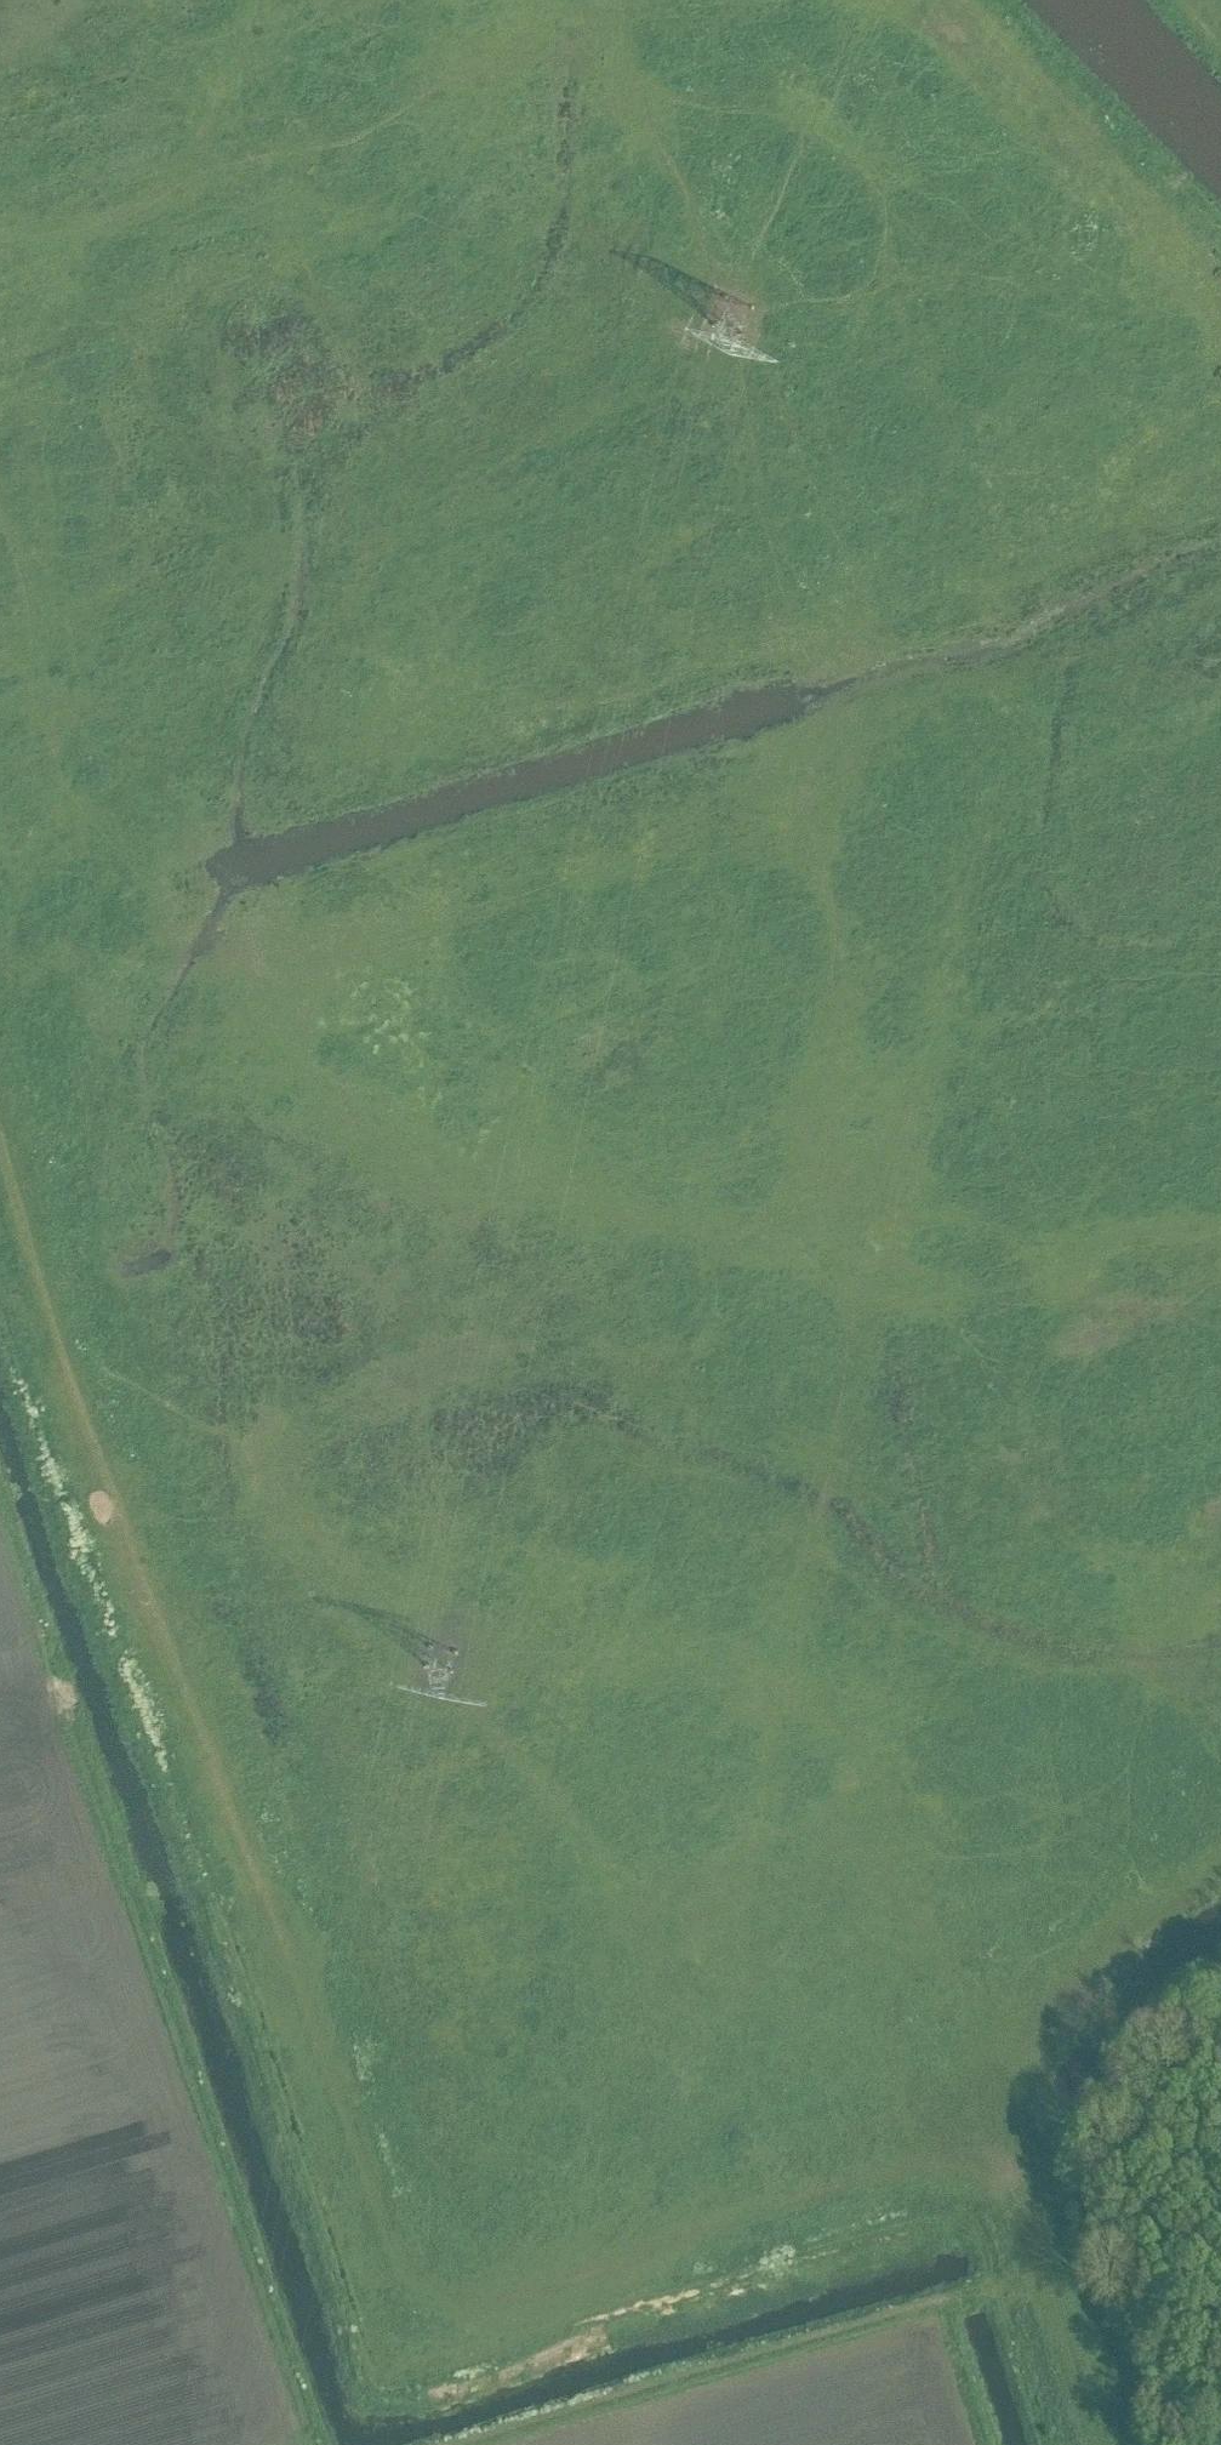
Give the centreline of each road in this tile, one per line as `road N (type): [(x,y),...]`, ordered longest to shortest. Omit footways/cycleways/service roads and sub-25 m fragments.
road 1 (track): [(475,2444),(1033,2273)]

